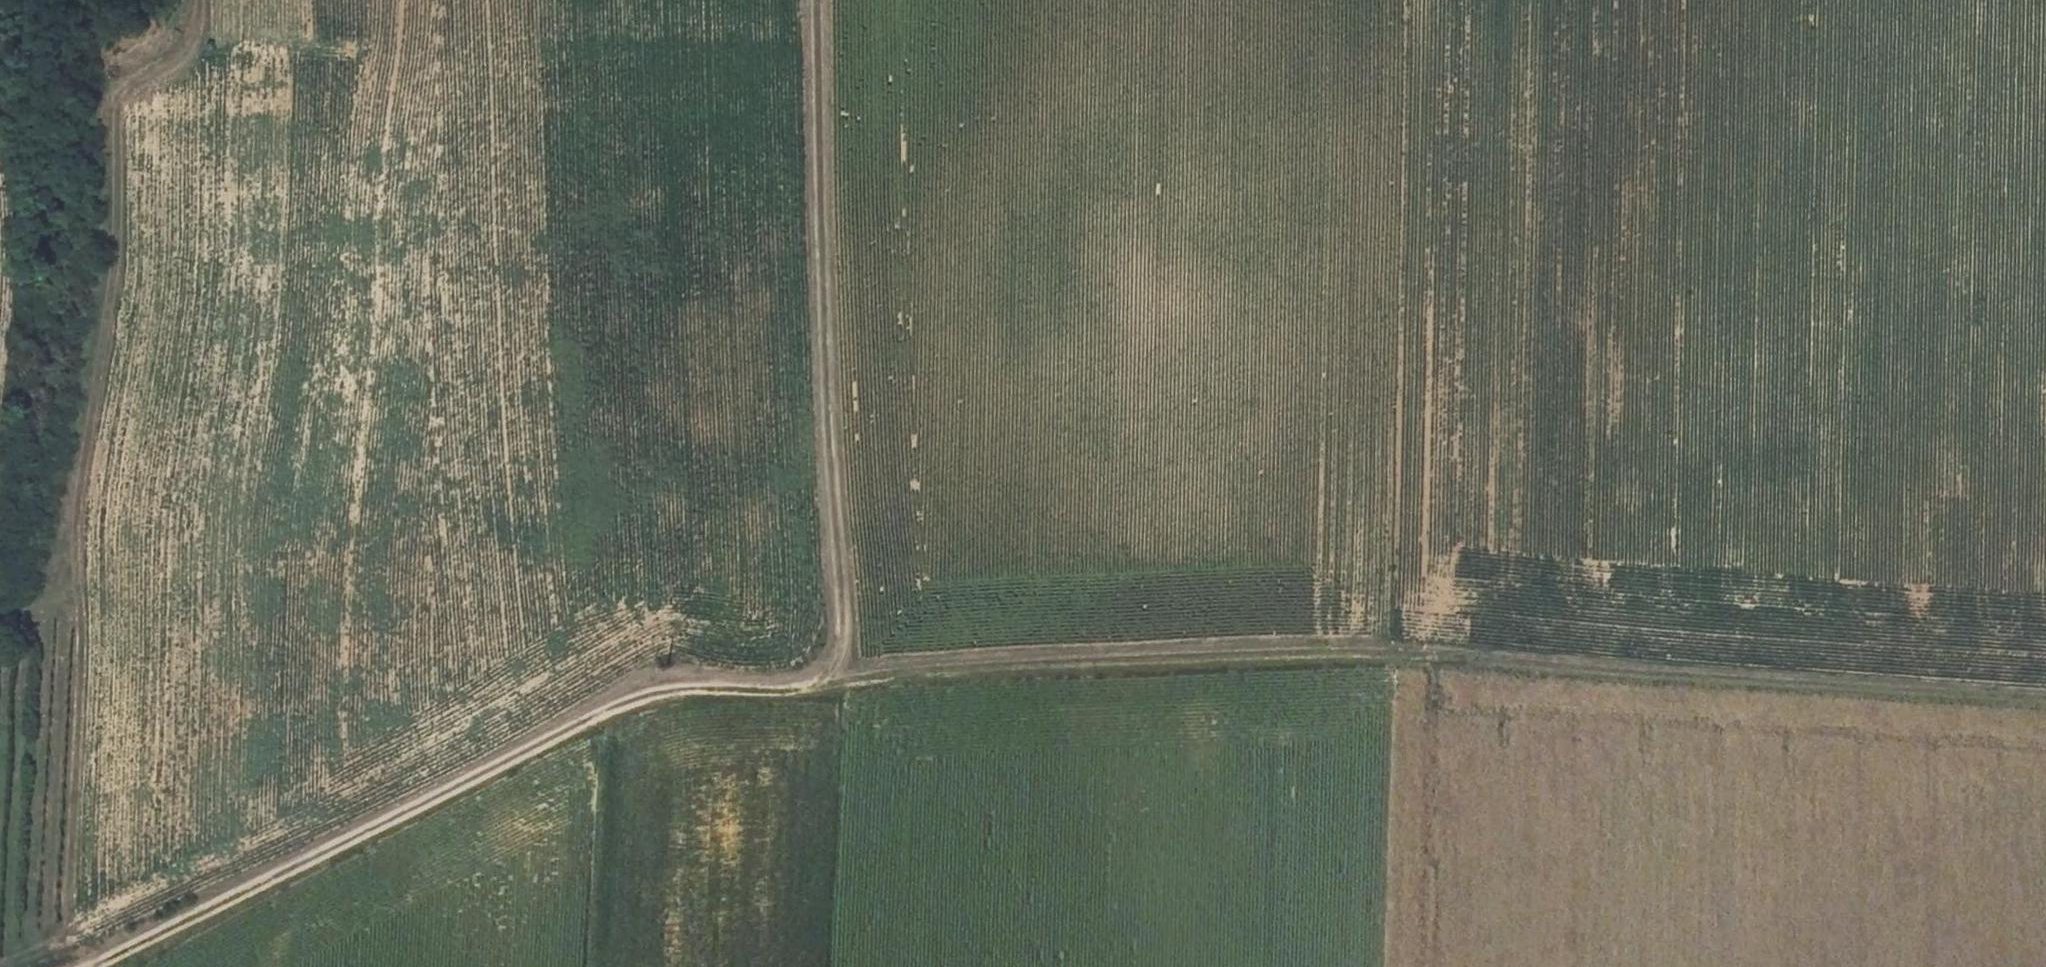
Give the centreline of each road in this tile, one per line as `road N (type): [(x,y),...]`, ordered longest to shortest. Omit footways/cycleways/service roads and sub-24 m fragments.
road 1 (track): [(91,966),(654,690),(806,688),(837,661),(845,631),(822,0)]
road 2 (track): [(226,901),(206,887),(79,942),(60,944),(51,931),(70,543),(117,177),(117,94),(170,62),(199,23),(200,0)]

